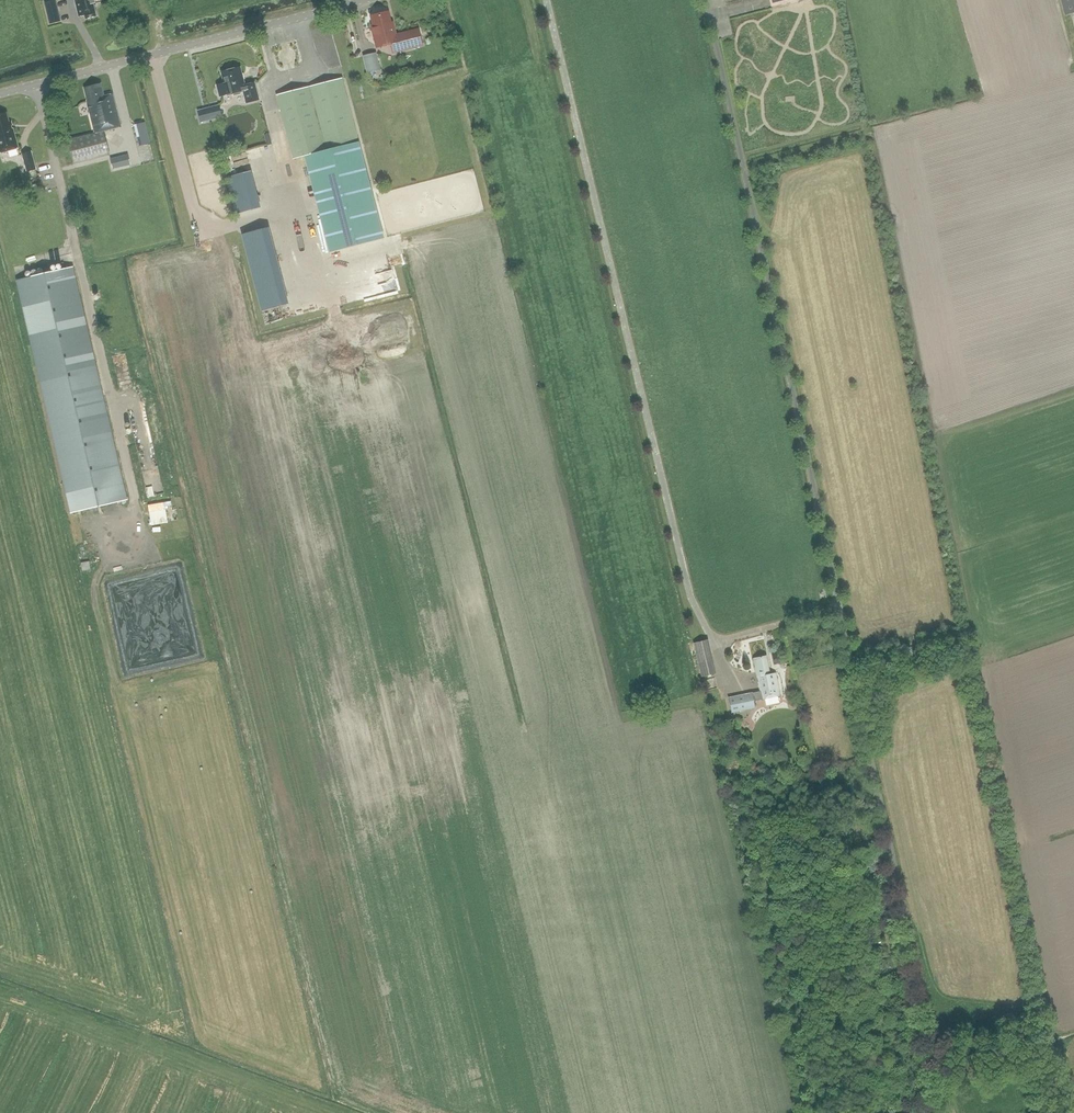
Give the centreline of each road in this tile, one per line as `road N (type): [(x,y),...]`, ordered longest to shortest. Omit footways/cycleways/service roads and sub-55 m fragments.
road 1 (unclassified): [(0,93),(358,0)]

